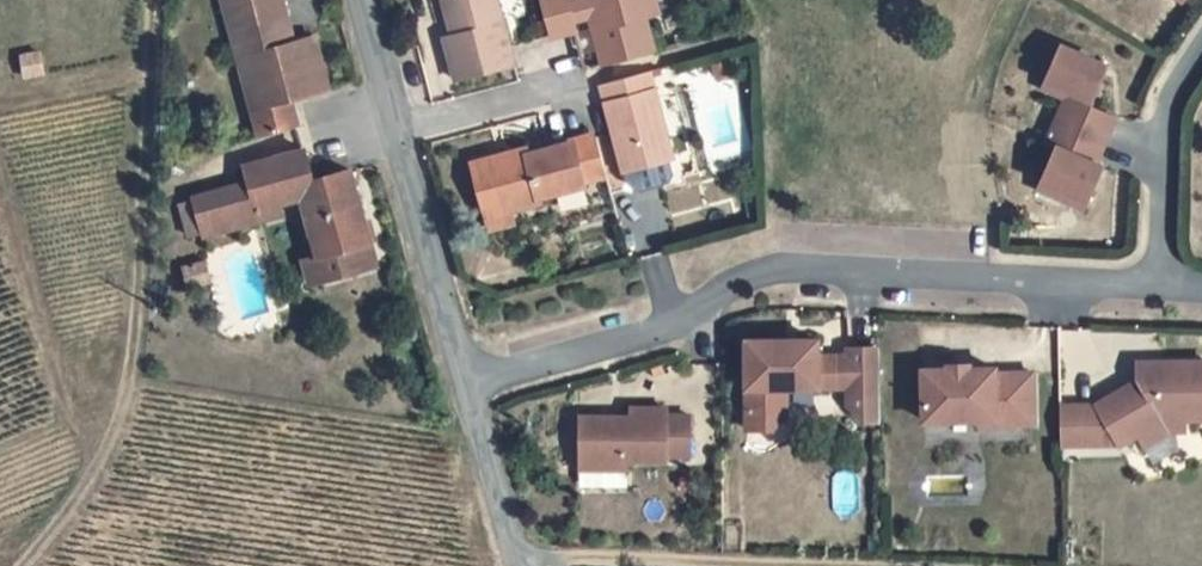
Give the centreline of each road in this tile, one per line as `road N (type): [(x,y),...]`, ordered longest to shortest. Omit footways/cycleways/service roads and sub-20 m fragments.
road 1 (residential): [(467,387),(677,327),(763,273),(1162,287)]
road 2 (track): [(153,0),(130,375),(91,467),(17,565)]
road 3 (track): [(846,565),(509,558)]
road 4 (unclassified): [(467,387),(397,127)]
road 5 (residential): [(1162,287),(1172,96),(1201,40)]
road 6 (unclassified): [(512,565),(467,387)]
road 7 (residential): [(571,85),(397,127)]
road 8 (unclassified): [(397,127),(362,0)]

